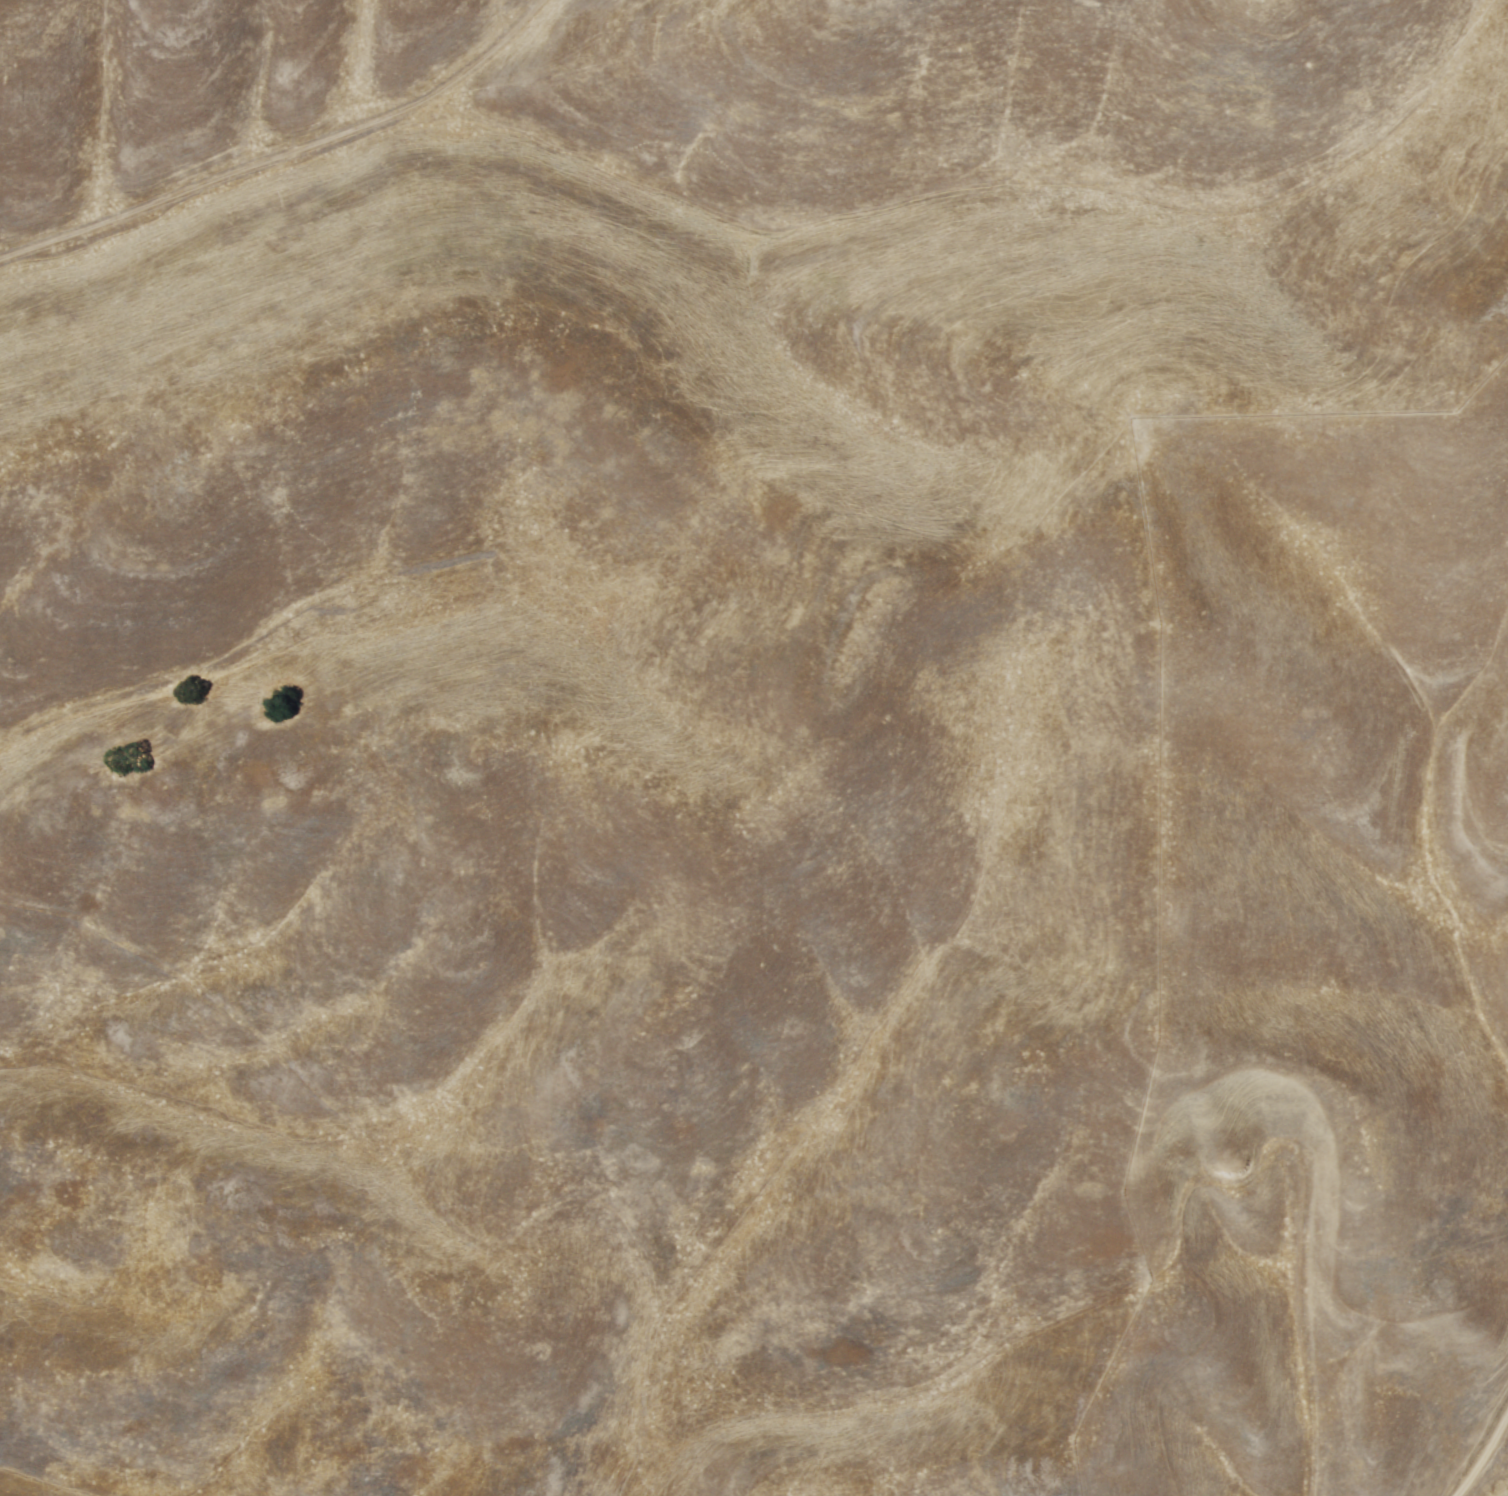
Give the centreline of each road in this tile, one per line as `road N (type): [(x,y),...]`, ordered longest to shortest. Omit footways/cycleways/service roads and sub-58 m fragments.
road 1 (track): [(0,254),(361,130),(446,82),(532,0)]

